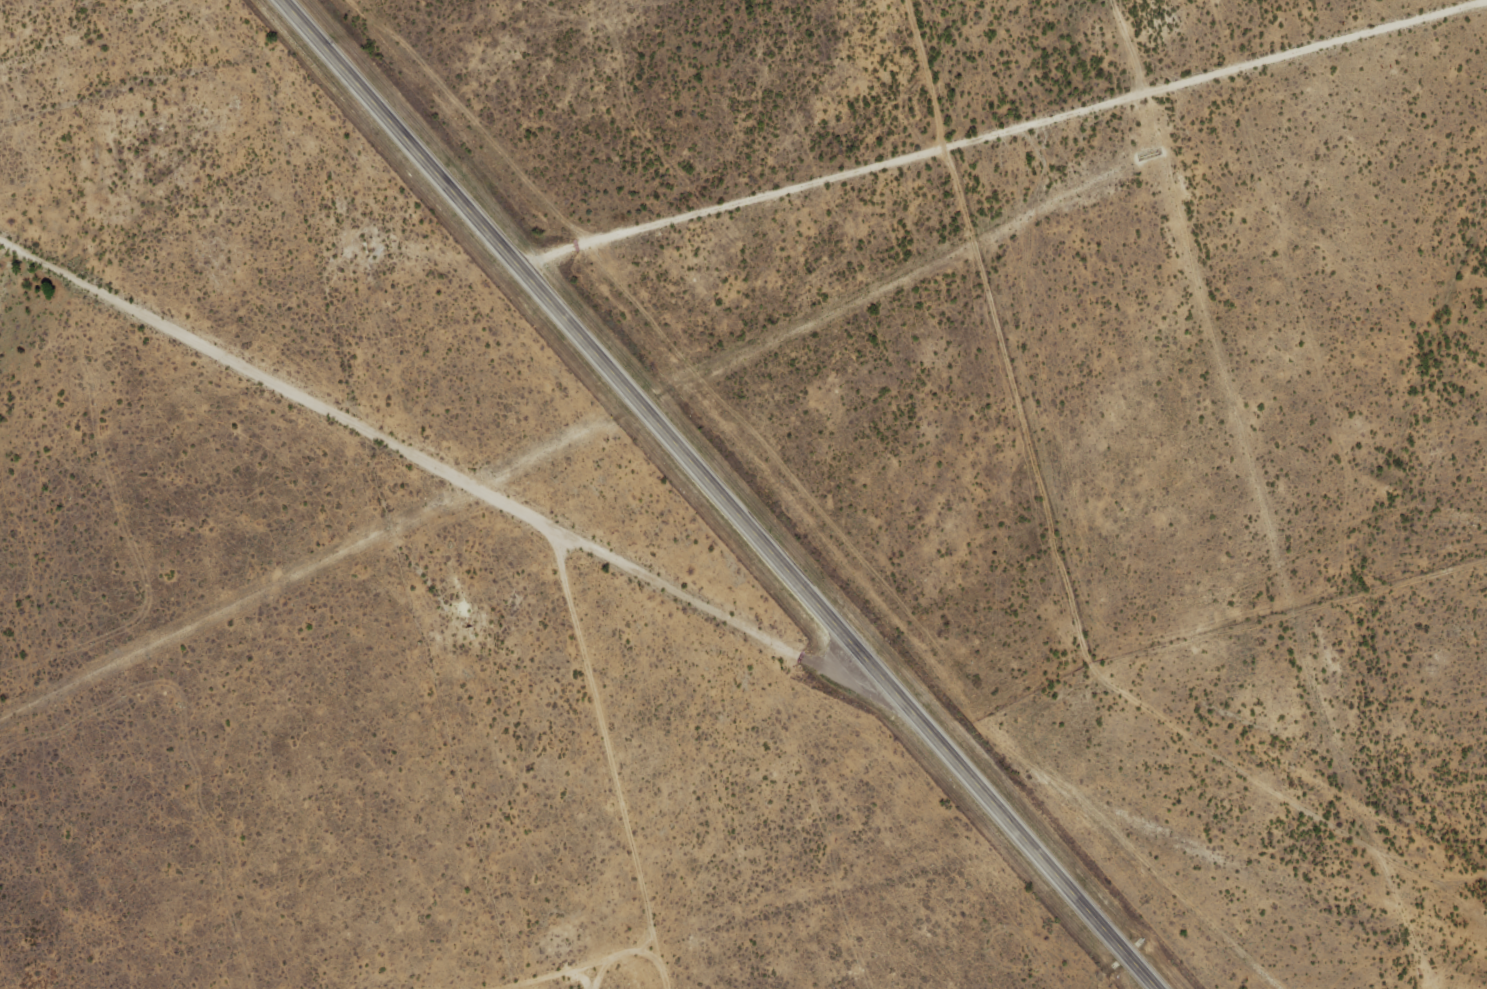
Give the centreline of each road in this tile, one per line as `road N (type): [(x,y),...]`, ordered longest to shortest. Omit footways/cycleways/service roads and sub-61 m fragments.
road 1 (secondary): [(282,0),(1156,988)]
road 2 (track): [(879,672),(0,217)]

